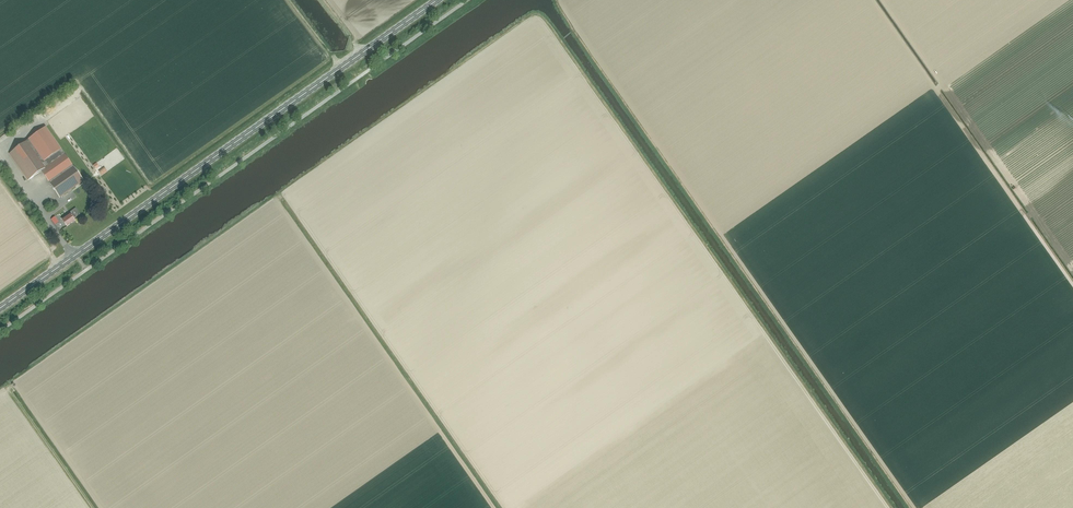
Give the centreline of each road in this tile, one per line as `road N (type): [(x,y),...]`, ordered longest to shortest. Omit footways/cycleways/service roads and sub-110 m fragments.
road 1 (primary): [(0,309),(438,0)]

